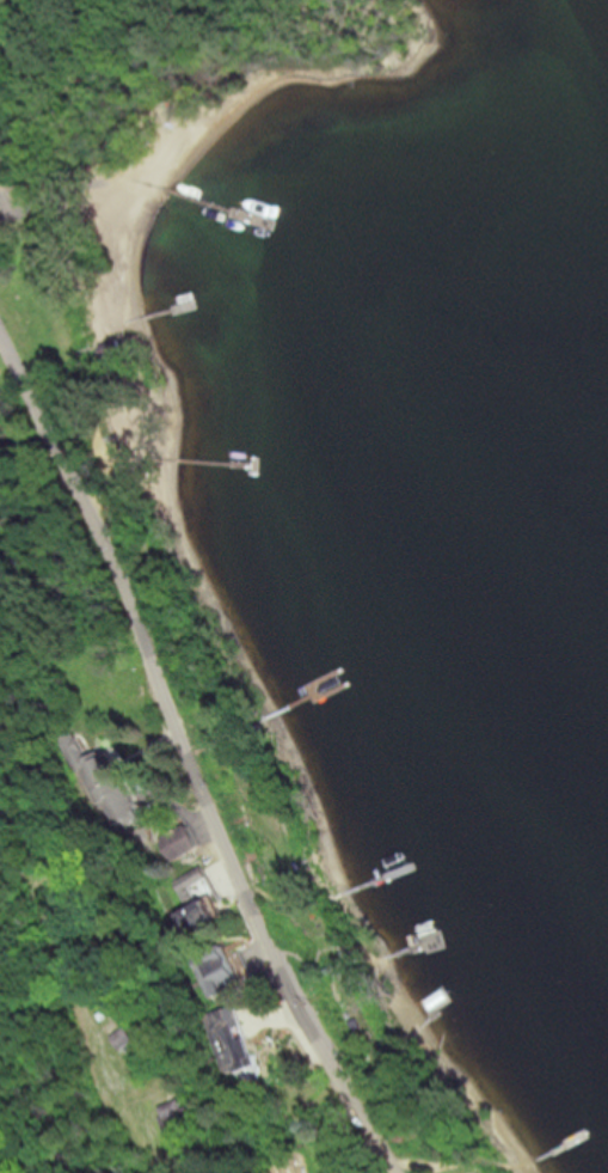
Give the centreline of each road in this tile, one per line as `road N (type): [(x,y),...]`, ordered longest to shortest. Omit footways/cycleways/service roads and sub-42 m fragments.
road 1 (residential): [(396,1172),(195,766),(136,619),(0,328)]

